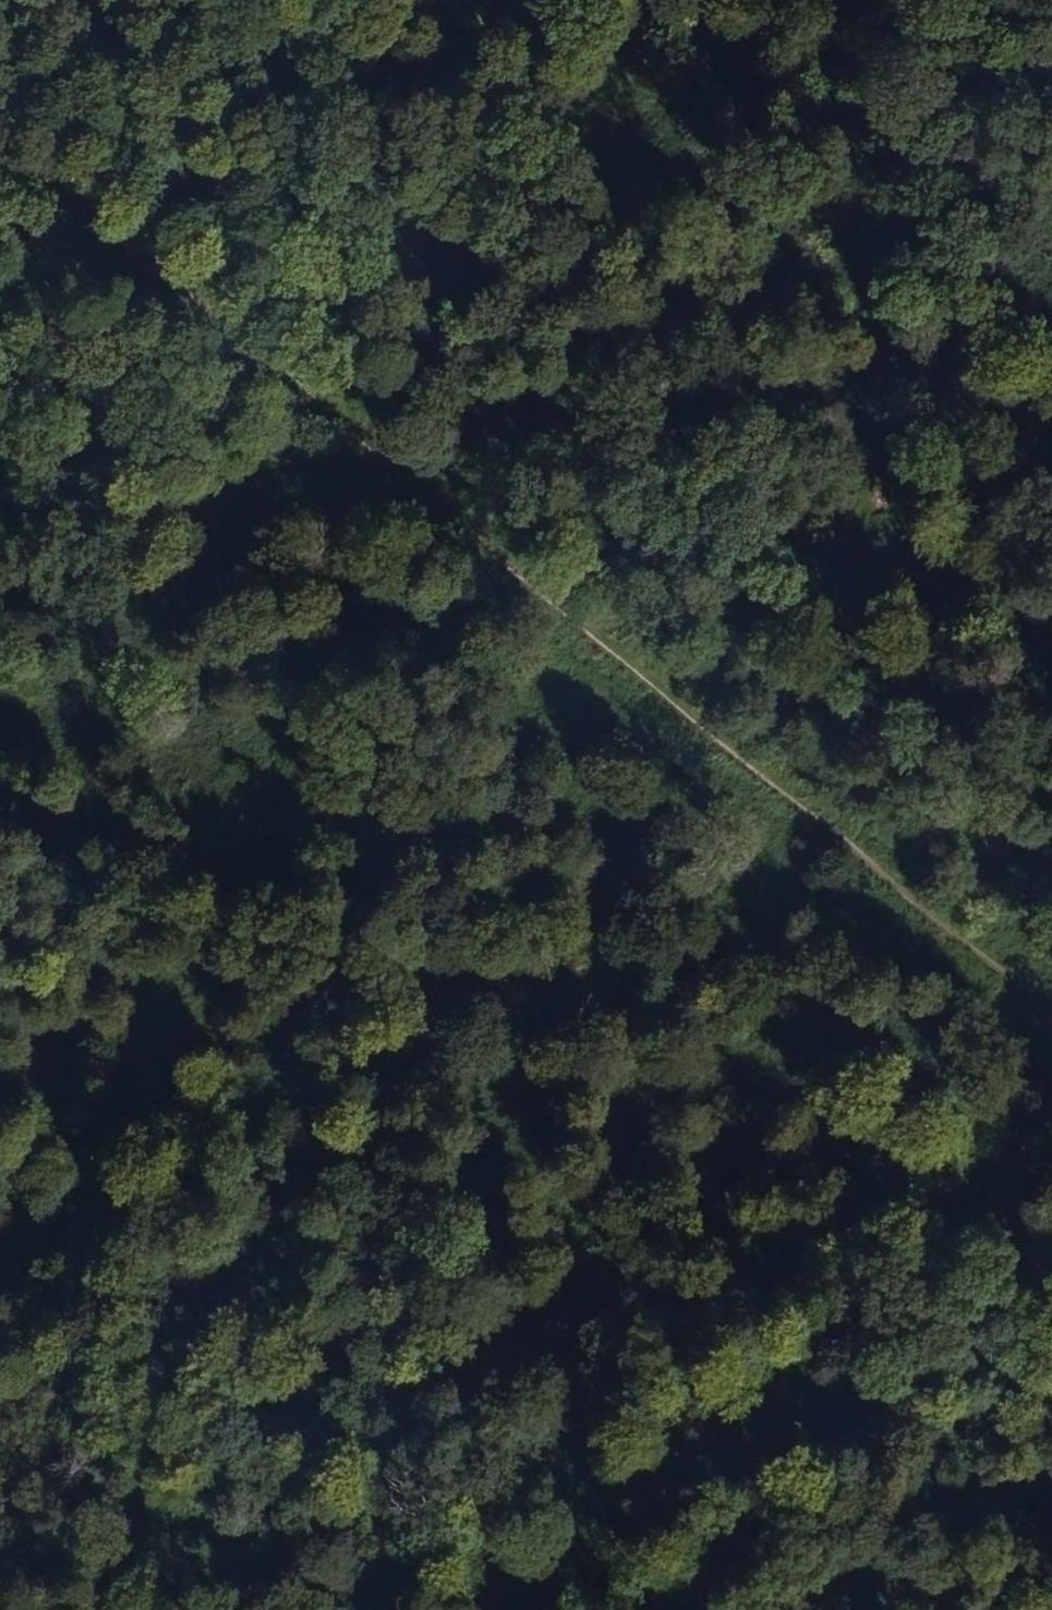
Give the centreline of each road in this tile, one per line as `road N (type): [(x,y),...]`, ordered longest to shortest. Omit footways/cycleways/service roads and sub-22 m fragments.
road 1 (track): [(186,0),(384,466)]

